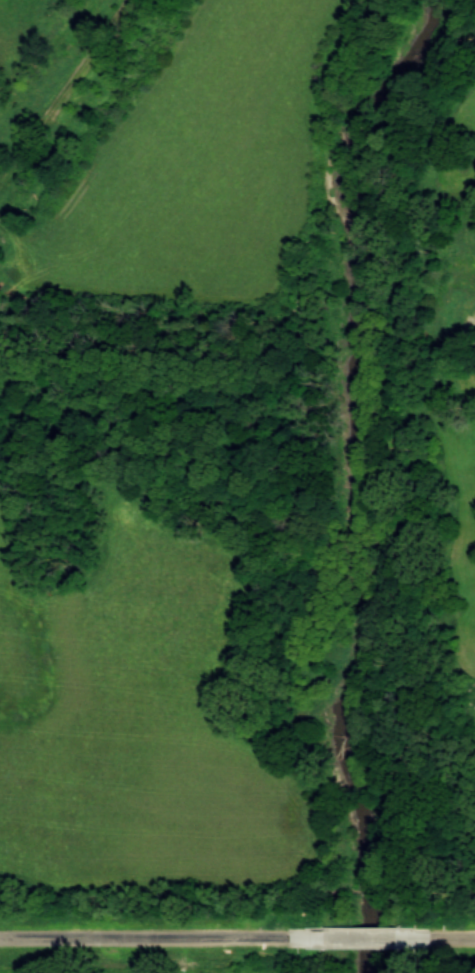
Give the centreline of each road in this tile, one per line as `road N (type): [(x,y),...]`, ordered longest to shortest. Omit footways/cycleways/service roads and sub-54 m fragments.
road 1 (tertiary): [(0,939),(474,941)]

